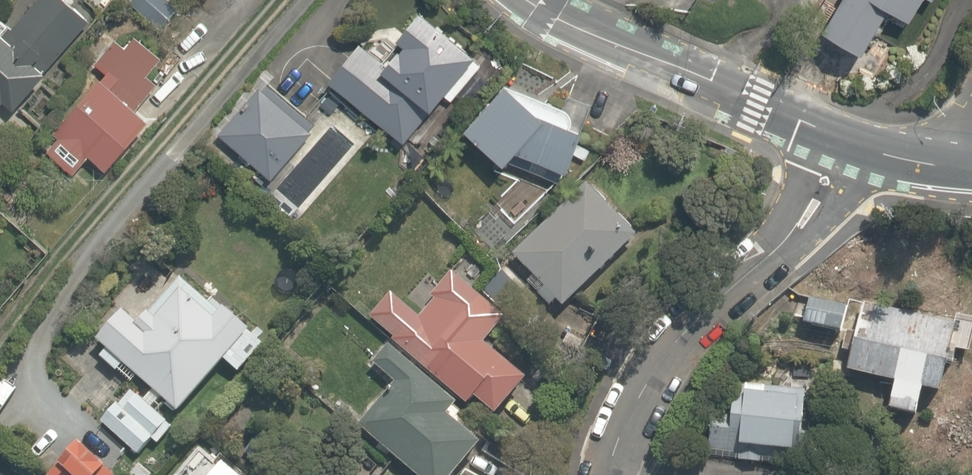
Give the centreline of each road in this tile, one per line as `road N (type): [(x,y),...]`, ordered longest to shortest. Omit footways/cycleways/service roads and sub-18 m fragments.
road 1 (residential): [(841,142),(812,211),(650,384),(612,474)]
road 2 (secondary): [(841,142),(522,0)]
road 3 (secondary): [(963,167),(841,142)]

